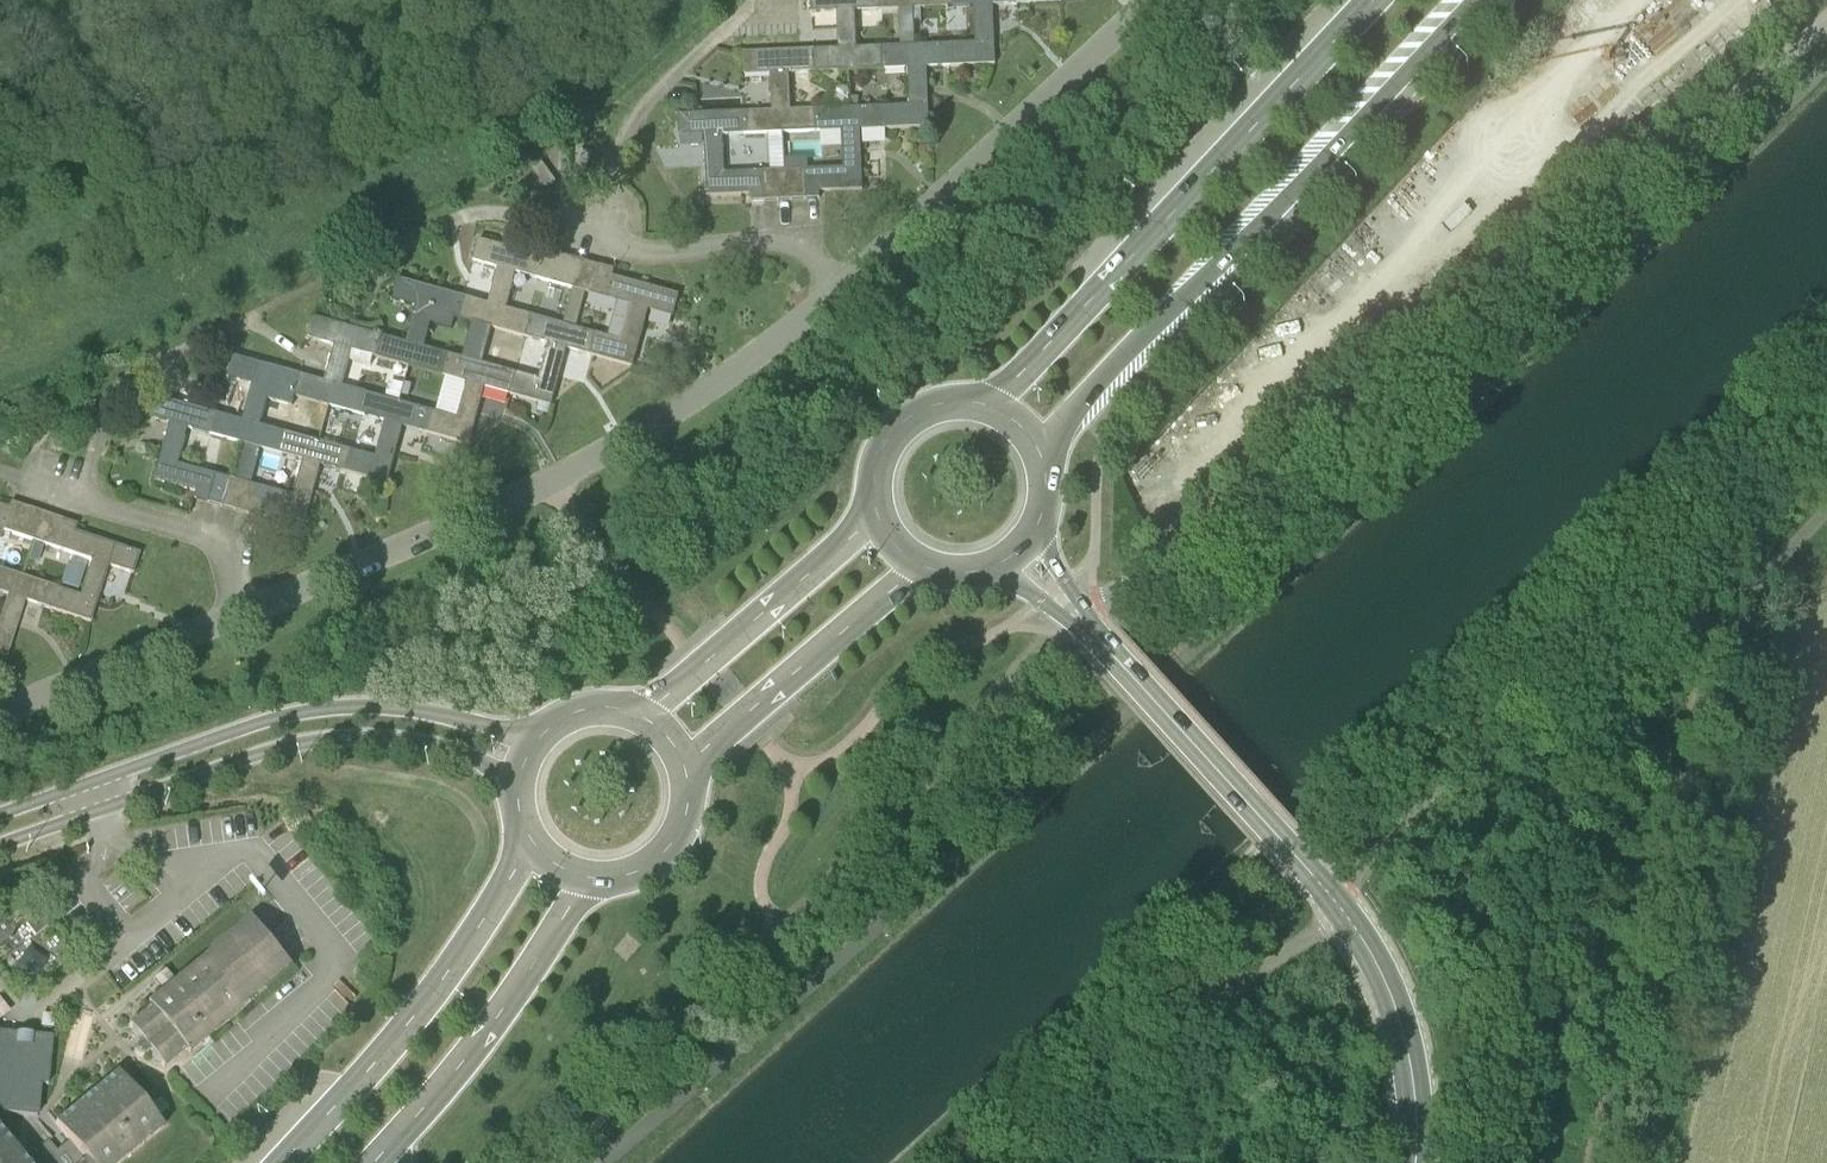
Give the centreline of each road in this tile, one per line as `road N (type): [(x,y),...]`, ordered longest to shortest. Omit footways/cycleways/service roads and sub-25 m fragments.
road 1 (residential): [(1154,0),(831,304),(737,373),(554,476),(0,715)]
road 2 (track): [(922,1162),(1115,973),(1826,327)]
road 3 (unclassified): [(1826,19),(1158,564),(1078,620)]
road 4 (unclassified): [(1078,620),(555,1162)]
road 5 (unclassified): [(1826,398),(1341,914)]
road 6 (primary): [(1040,458),(1102,384),(1477,0)]
road 7 (primary): [(1375,0),(988,410)]
road 8 (tertiary): [(537,741),(422,709),(313,710),(0,813)]
road 9 (tertiary): [(0,843),(261,753),(349,736),(443,747),(519,788)]
road 10 (primary): [(533,841),(409,1025),(283,1162)]
road 11 (secondary): [(1078,620),(1341,914)]
road 12 (track): [(1053,1162),(1341,914)]
road 13 (primary): [(376,1162),(477,1044),(587,878)]
road 14 (primary): [(876,513),(684,684),(637,715)]
road 15 (primary): [(687,772),(921,569)]
road 16 (secondary): [(1341,914),(1392,1002),(1408,1069),(1414,1162)]
road 17 (primary): [(988,410),(937,408),(899,430),(875,475),(876,513)]
road 18 (primary): [(587,878),(634,875),(667,853),(688,813),(687,772)]

